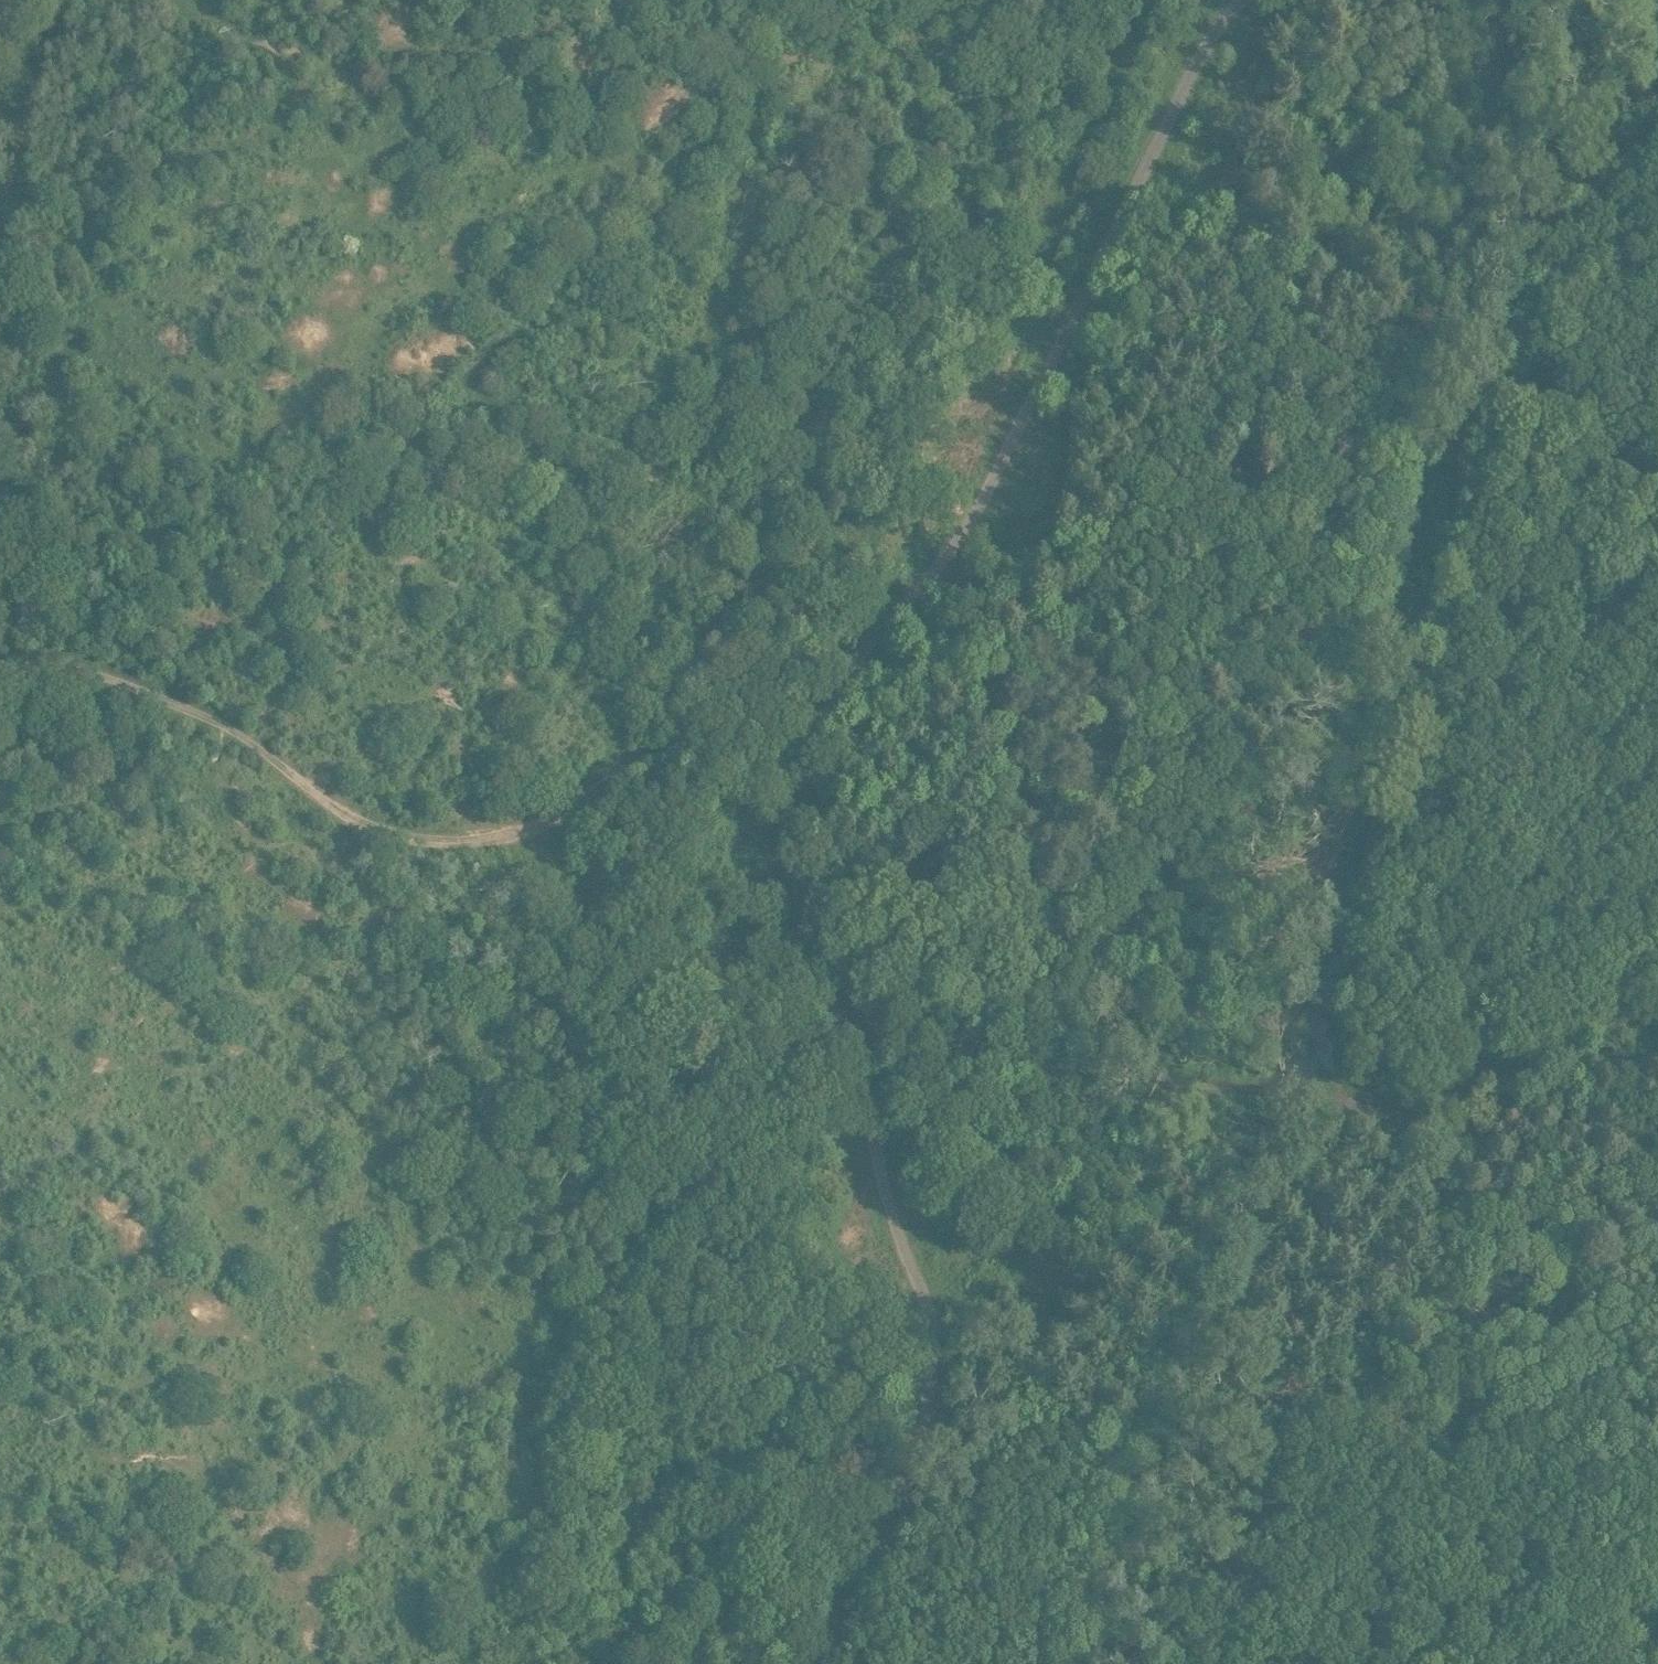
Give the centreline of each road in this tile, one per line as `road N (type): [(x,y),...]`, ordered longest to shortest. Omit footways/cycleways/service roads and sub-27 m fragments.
road 1 (track): [(1657,123),(1548,233),(1512,305),(1433,535),(1334,922),(1331,1032),(1364,1109),(1415,1172),(1457,1279),(1474,1415),(1483,1663)]

